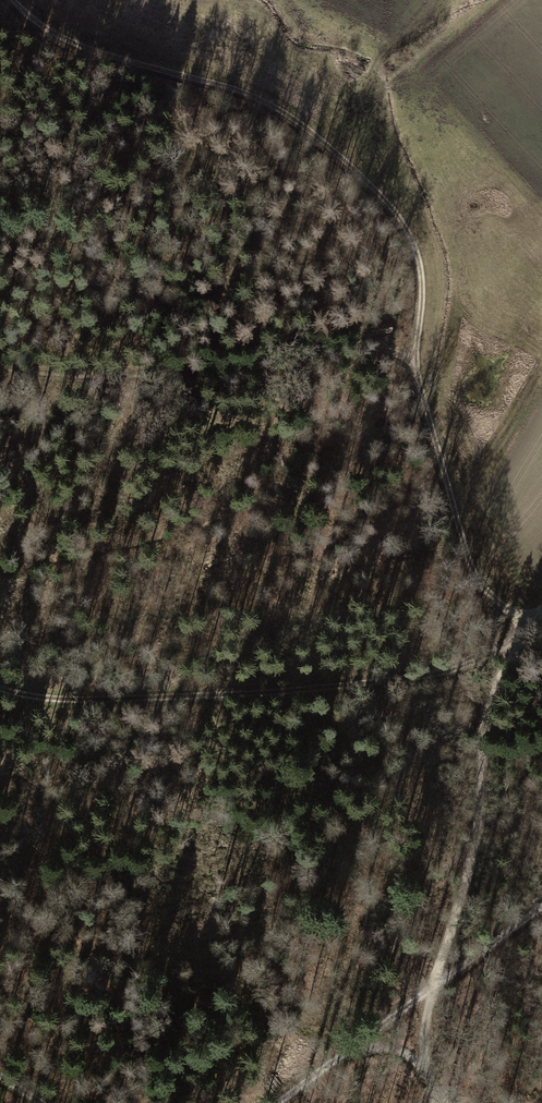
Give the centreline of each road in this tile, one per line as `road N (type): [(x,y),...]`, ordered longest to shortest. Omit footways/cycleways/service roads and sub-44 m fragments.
road 1 (track): [(514,618),(483,589),(458,528),(417,378),(418,261),(388,203),(280,112),(65,39),(16,0)]
road 2 (track): [(0,689),(33,697),(261,694),(448,672),(511,649)]
road 3 (track): [(438,1090),(424,1065),(425,1024),(471,878),(490,778),(488,705),(511,649),(514,618)]
road 4 (track): [(416,347),(332,344),(221,369),(0,369)]
road 5 (track): [(474,861),(286,923),(251,962),(253,990),(295,1046),(333,1061)]
road 6 (track): [(541,906),(275,1102)]

